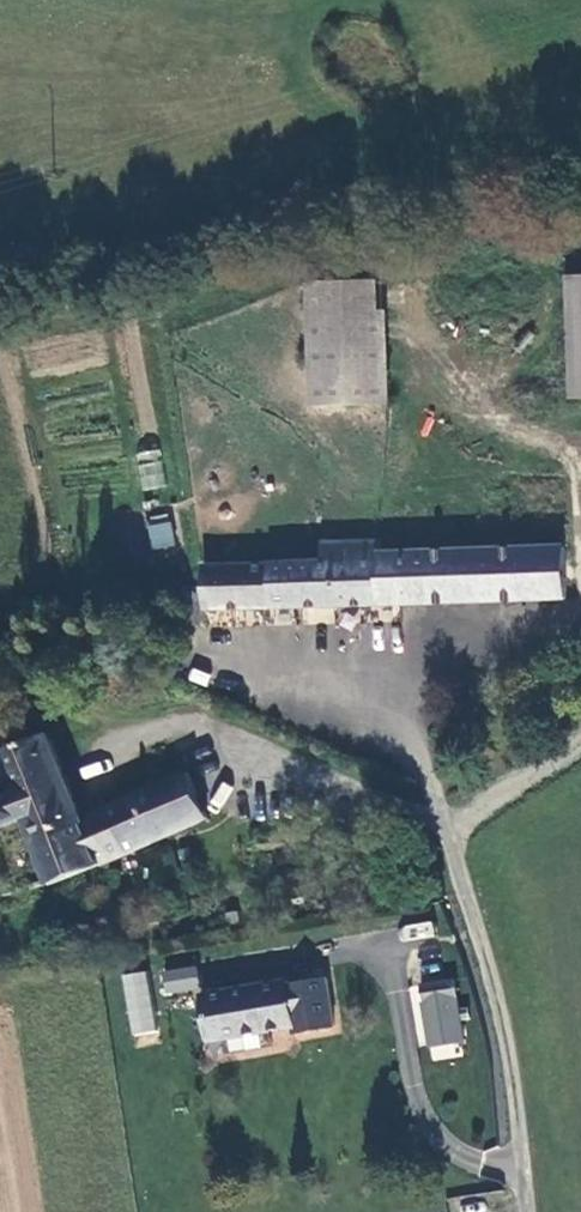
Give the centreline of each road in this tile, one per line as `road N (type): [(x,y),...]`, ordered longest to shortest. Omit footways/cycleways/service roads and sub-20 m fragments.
road 1 (track): [(527,1211),(471,884),(474,822),(580,733)]

